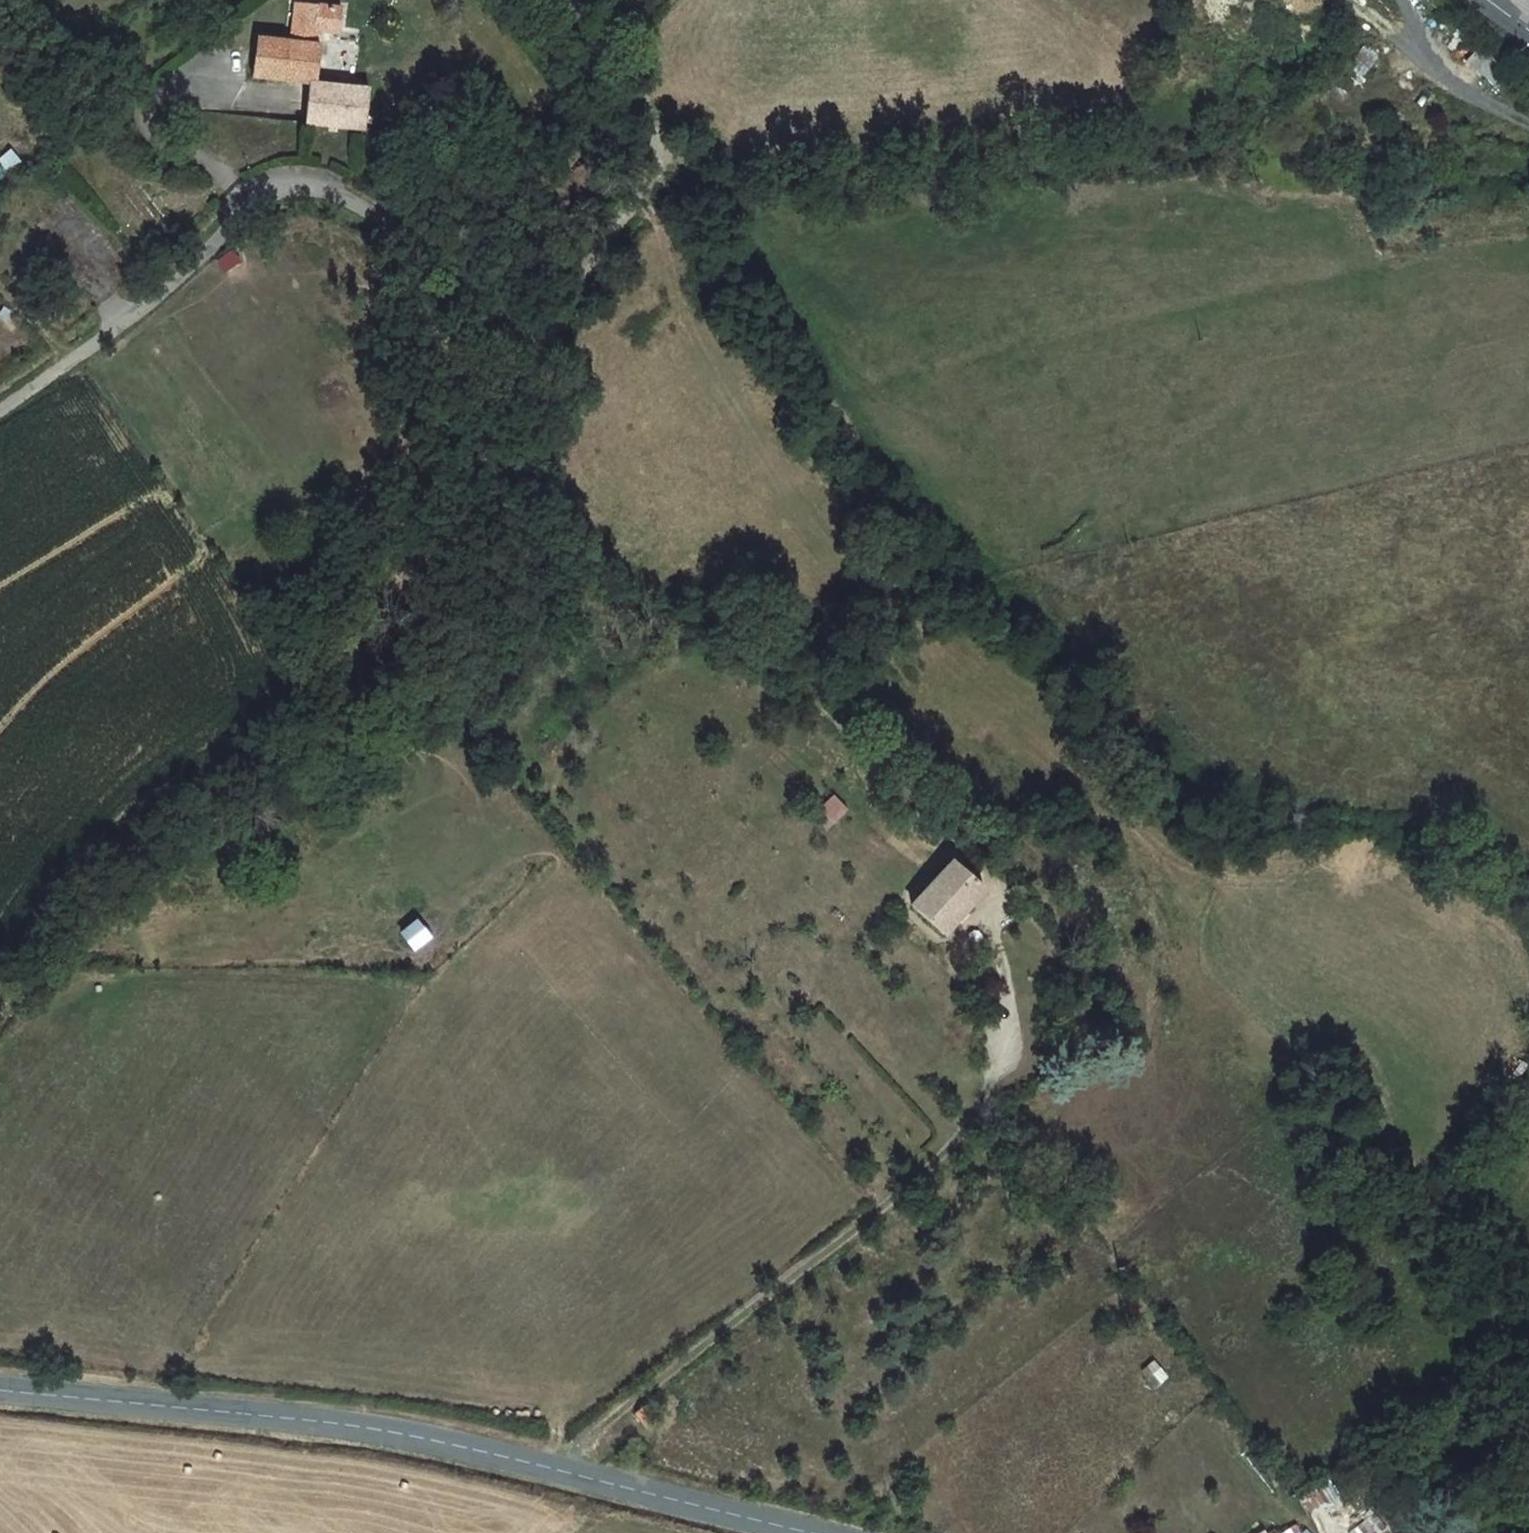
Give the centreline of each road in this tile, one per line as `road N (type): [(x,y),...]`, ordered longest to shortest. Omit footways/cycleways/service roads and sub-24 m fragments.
road 1 (unclassified): [(567,0),(648,122),(659,156),(542,328),(502,332),(340,199),(275,185),(250,195),(212,250),(60,377),(0,414)]
road 2 (tertiary): [(0,1393),(408,1440),(797,1532)]

